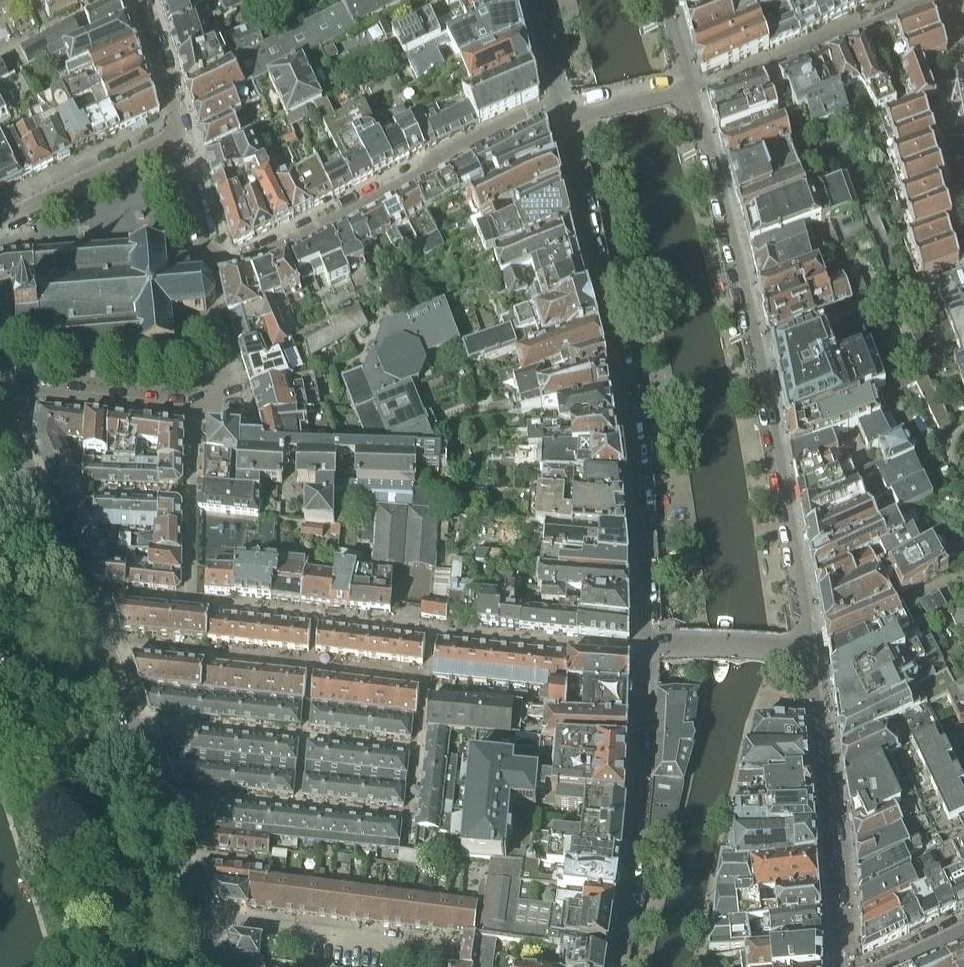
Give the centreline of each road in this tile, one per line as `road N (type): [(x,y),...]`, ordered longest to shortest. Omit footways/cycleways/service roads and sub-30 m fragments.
road 1 (residential): [(221,966),(109,651),(0,407)]
road 2 (residential): [(559,110),(629,421),(645,648)]
road 3 (residential): [(168,147),(206,245),(225,266),(289,243),(529,111),(547,103),(559,110)]
road 4 (residential): [(834,966),(809,646)]
road 5 (residential): [(645,648),(634,848),(617,966)]
road 6 (residential): [(809,646),(758,349)]
road 7 (residential): [(223,319),(218,390),(207,409),(0,393)]
road 8 (residential): [(645,648),(373,622)]
road 9 (residential): [(758,349),(692,92)]
road 10 (residential): [(931,0),(692,92)]
road 11 (residential): [(758,349),(963,269)]
road 12 (residential): [(168,147),(147,149),(0,218)]
road 13 (residential): [(137,0),(175,122),(168,147)]
road 14 (residential): [(559,110),(692,92)]

